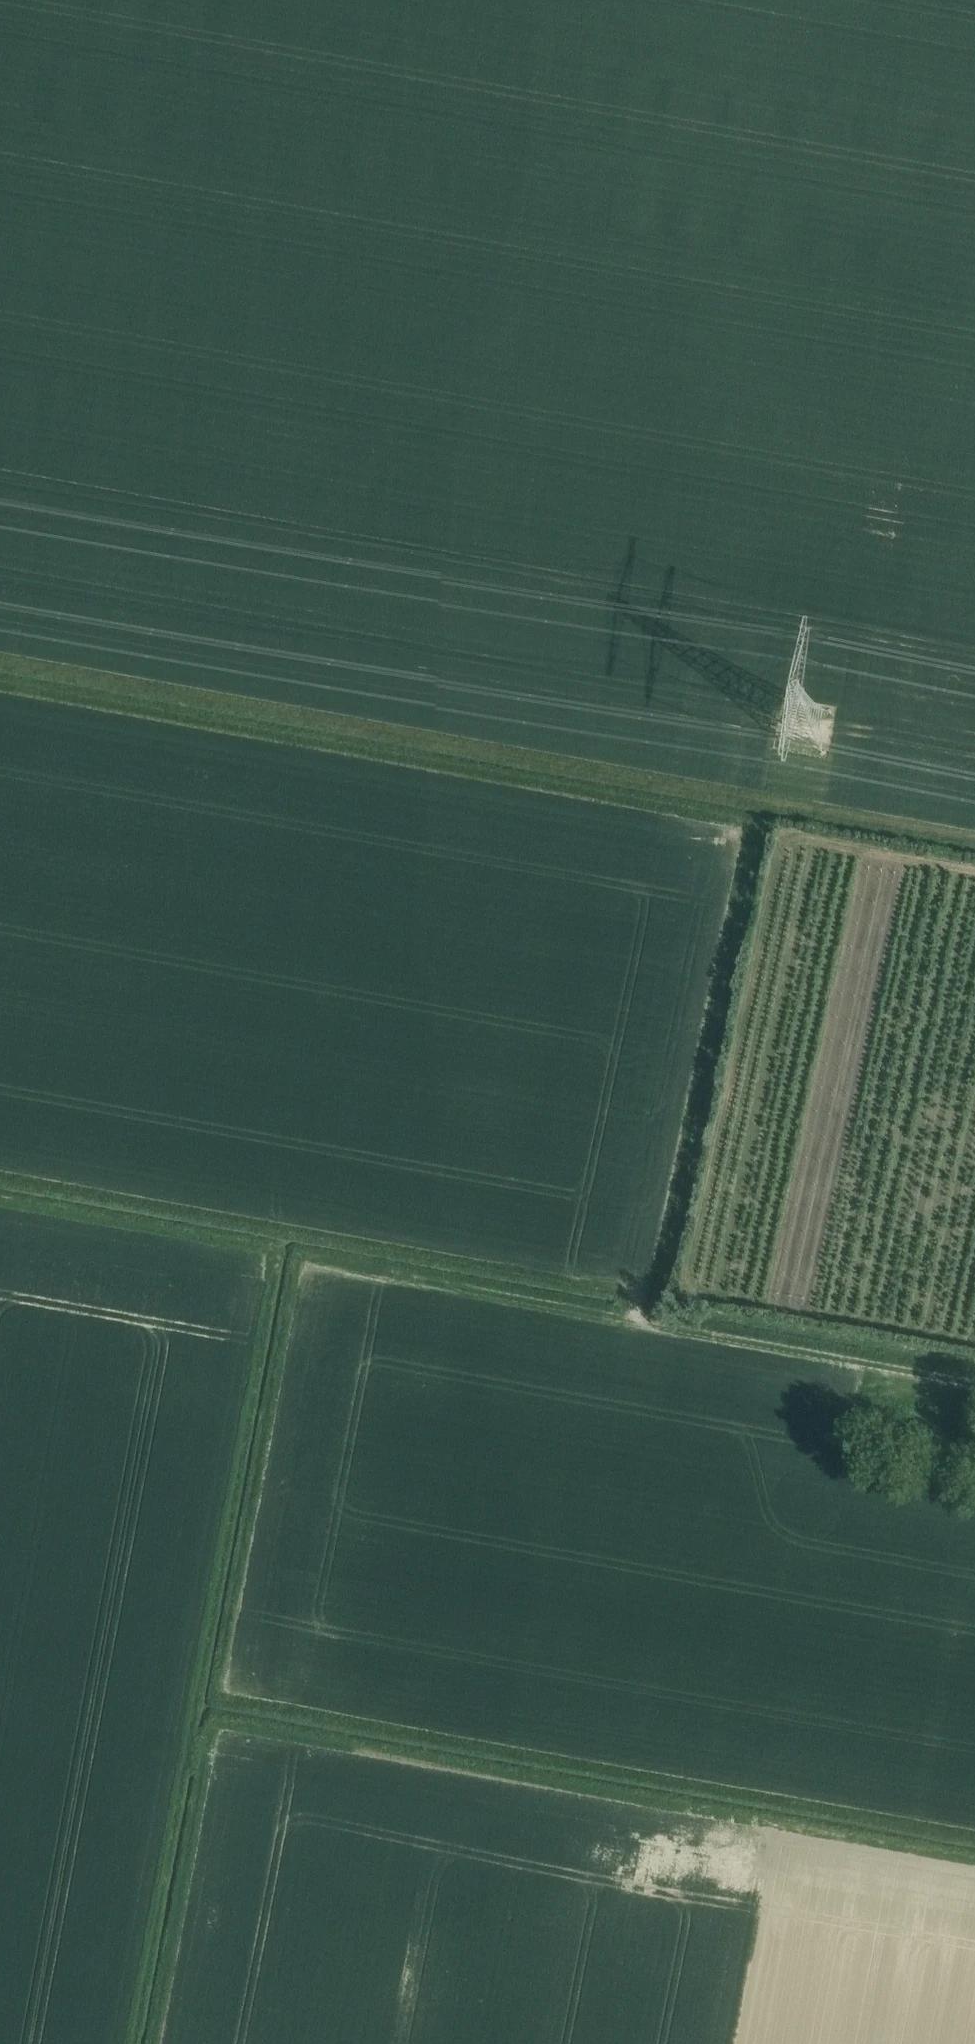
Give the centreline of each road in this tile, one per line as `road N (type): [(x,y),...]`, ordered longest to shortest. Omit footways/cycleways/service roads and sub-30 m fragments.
road 1 (track): [(419,1285),(974,1386)]

